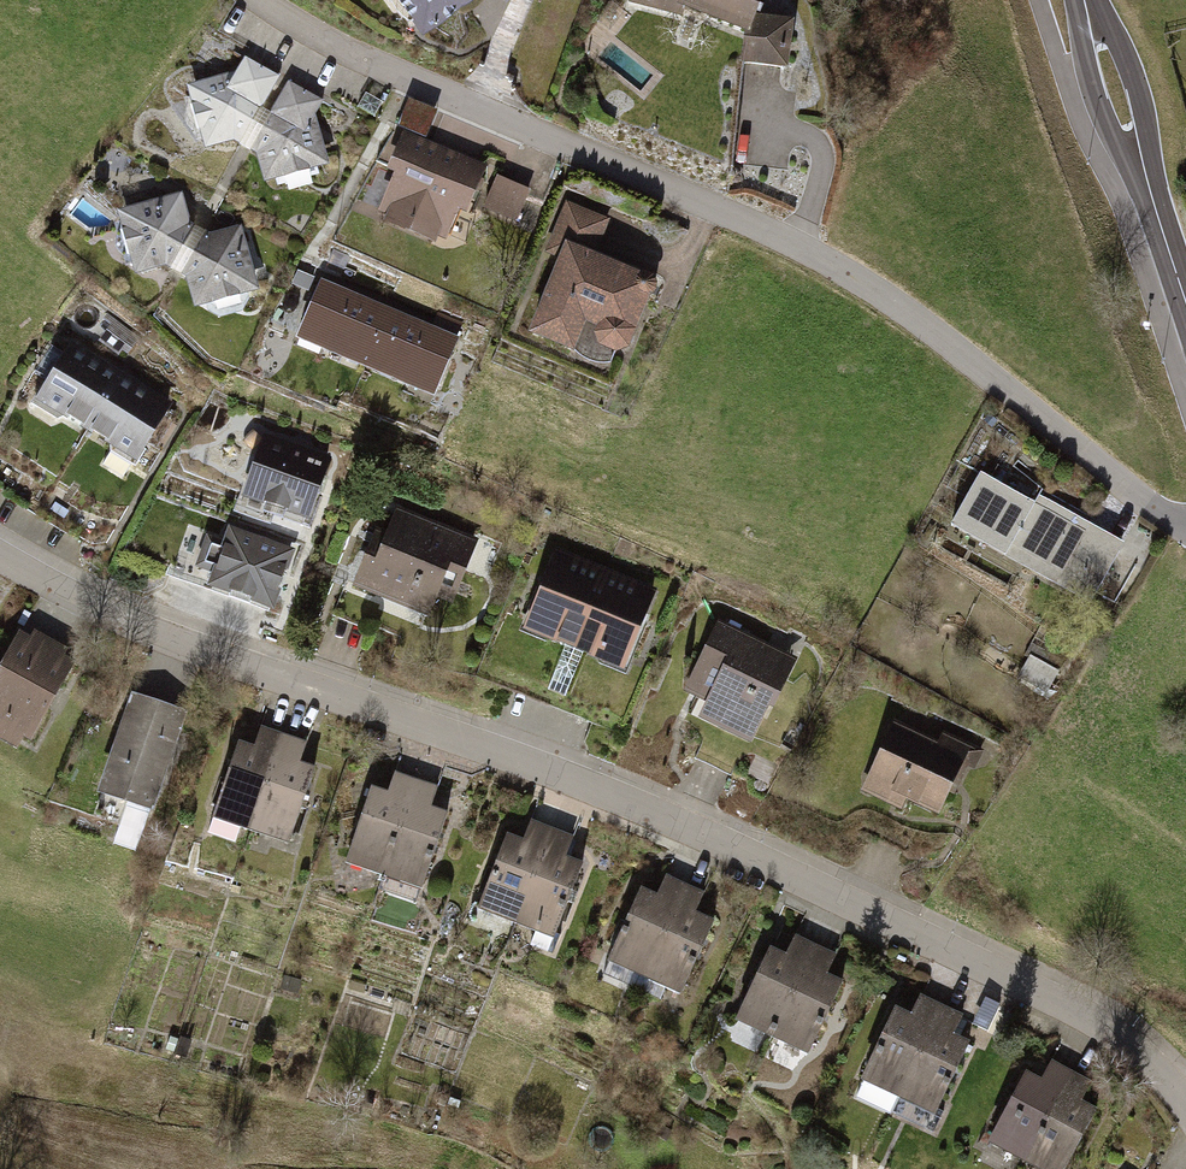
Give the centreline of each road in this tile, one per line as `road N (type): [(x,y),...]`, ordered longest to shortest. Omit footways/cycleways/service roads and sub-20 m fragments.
road 1 (residential): [(0,549),(95,612),(540,764),(1073,999),(1185,1103)]
road 2 (residential): [(257,0),(319,39),(790,241),(894,302),(1185,529)]
road 3 (tertiary): [(1185,299),(1086,0)]

